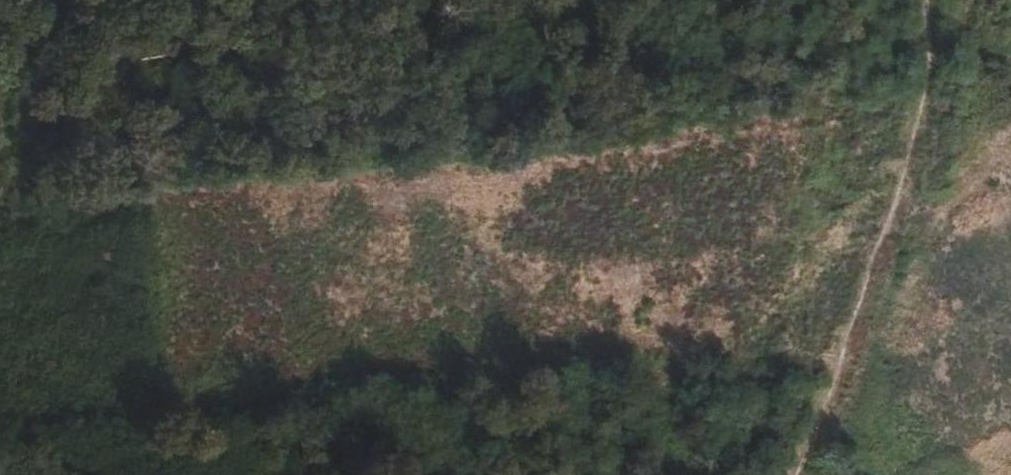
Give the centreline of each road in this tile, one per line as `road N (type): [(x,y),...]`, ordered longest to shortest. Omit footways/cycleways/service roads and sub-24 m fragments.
road 1 (track): [(147,205),(426,185),(848,116),(921,124)]
road 2 (track): [(931,0),(929,90),(910,166),(833,396),(792,474)]
road 3 (track): [(143,474),(149,147),(185,0)]

